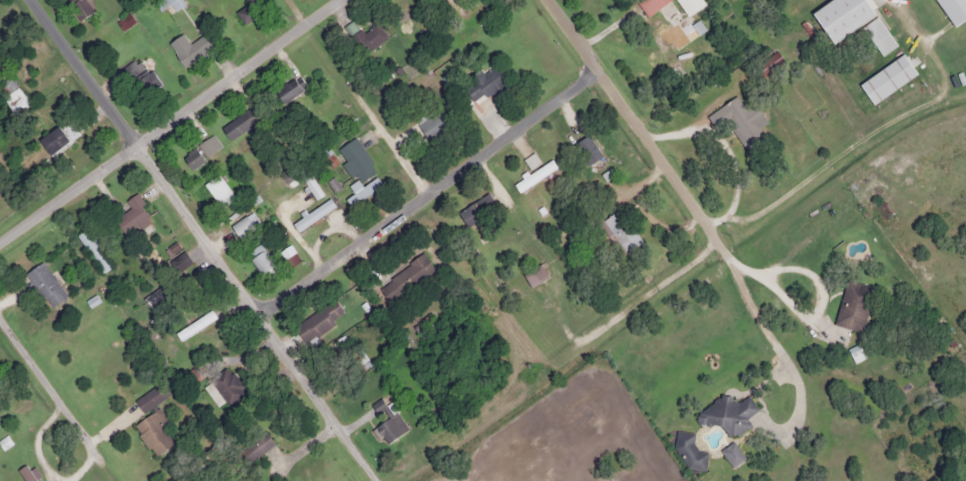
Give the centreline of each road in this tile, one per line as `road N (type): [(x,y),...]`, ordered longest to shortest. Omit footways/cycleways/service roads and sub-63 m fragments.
road 1 (residential): [(377,480),(34,0)]
road 2 (residential): [(0,244),(340,0)]
road 3 (residential): [(598,68),(264,313)]
road 4 (residential): [(745,219),(704,217),(552,0)]
road 5 (residential): [(0,315),(118,480)]

